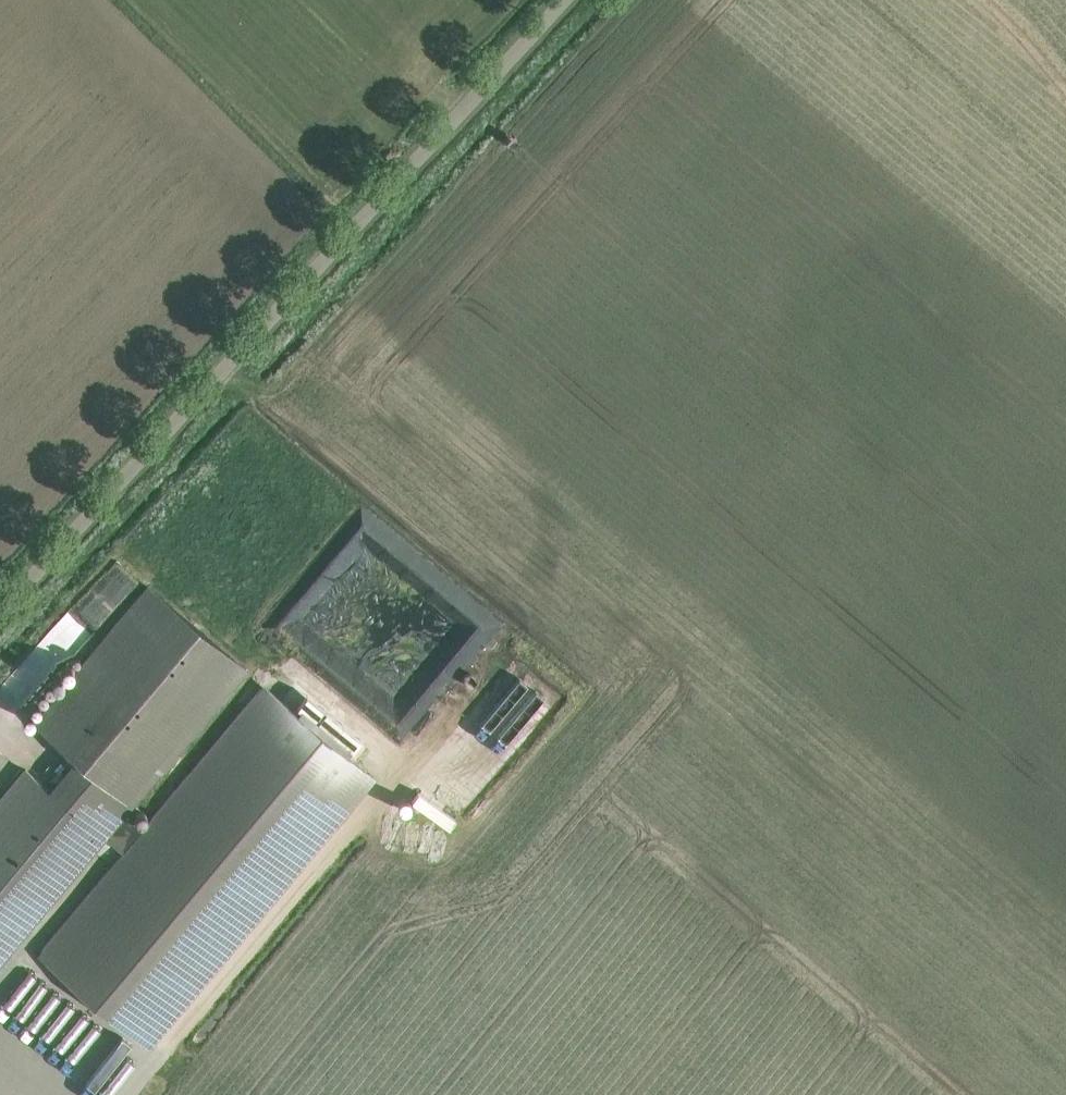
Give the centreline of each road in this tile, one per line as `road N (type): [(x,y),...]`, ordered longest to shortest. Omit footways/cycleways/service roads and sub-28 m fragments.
road 1 (unclassified): [(0,610),(564,0)]

